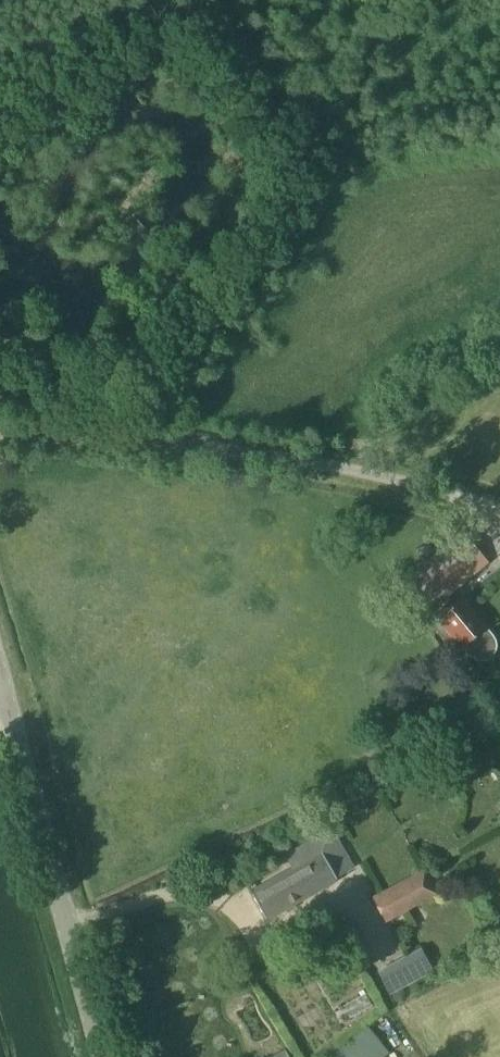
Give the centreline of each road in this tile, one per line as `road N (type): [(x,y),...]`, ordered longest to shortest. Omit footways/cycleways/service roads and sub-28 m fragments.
road 1 (unclassified): [(499,510),(348,469),(213,446),(0,431)]
road 2 (tertiary): [(112,1056),(0,681)]
road 3 (track): [(348,469),(499,375)]

